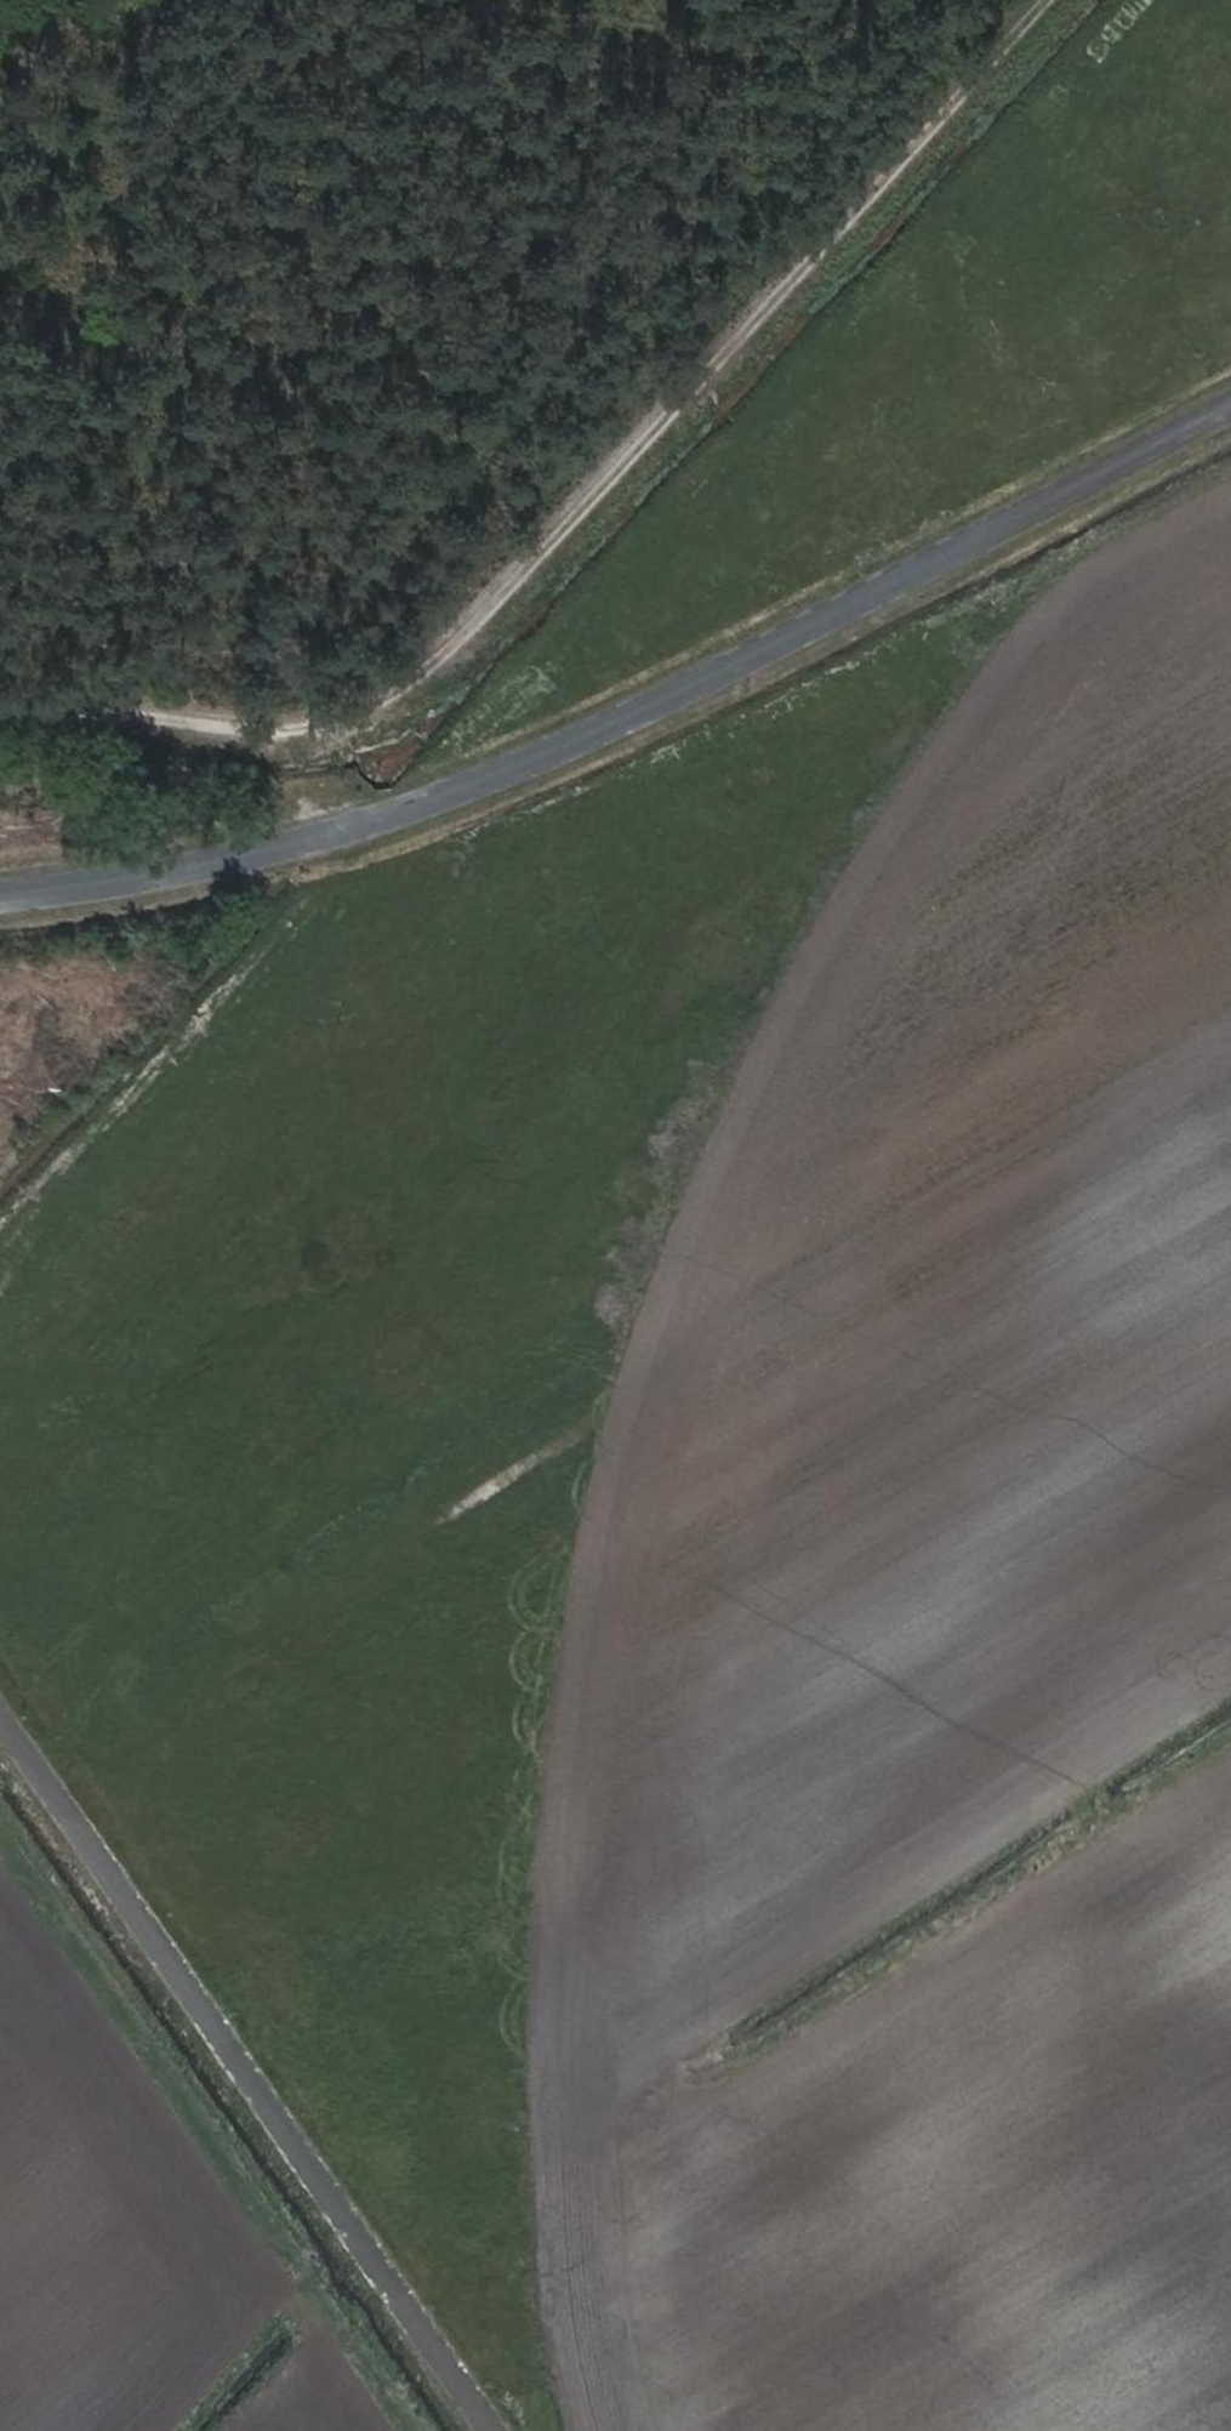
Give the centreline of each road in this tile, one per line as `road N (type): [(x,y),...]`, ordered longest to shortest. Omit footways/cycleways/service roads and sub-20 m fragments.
road 1 (track): [(1042,0),(500,594),(366,707),(285,730),(0,710)]
road 2 (tertiary): [(0,894),(194,867),(421,808),(658,705),(1230,408)]
road 3 (tertiary): [(511,2430),(0,1686)]

